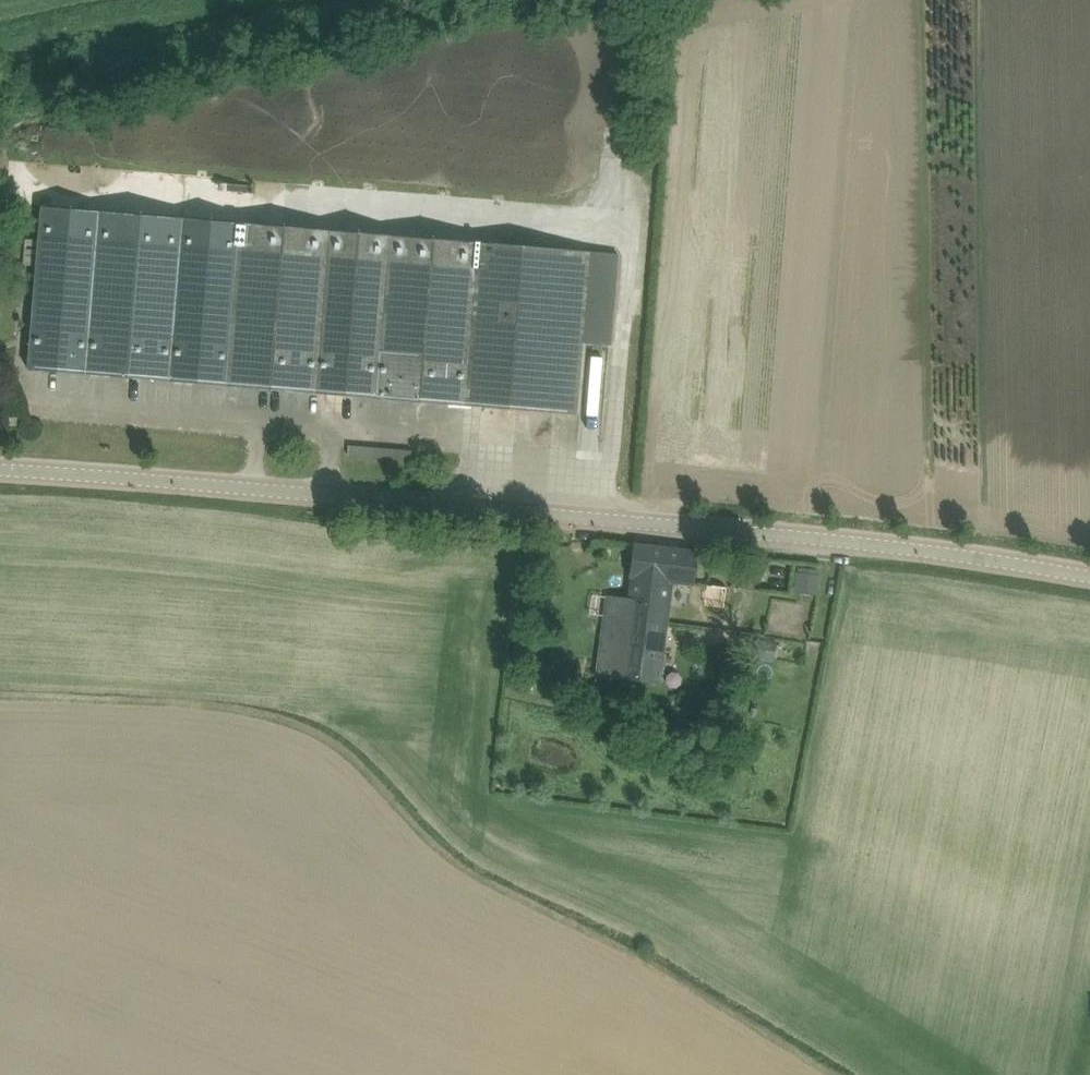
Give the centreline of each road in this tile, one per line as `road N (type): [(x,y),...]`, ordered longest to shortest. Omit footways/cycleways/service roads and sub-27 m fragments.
road 1 (tertiary): [(1089,576),(842,541),(0,471)]

